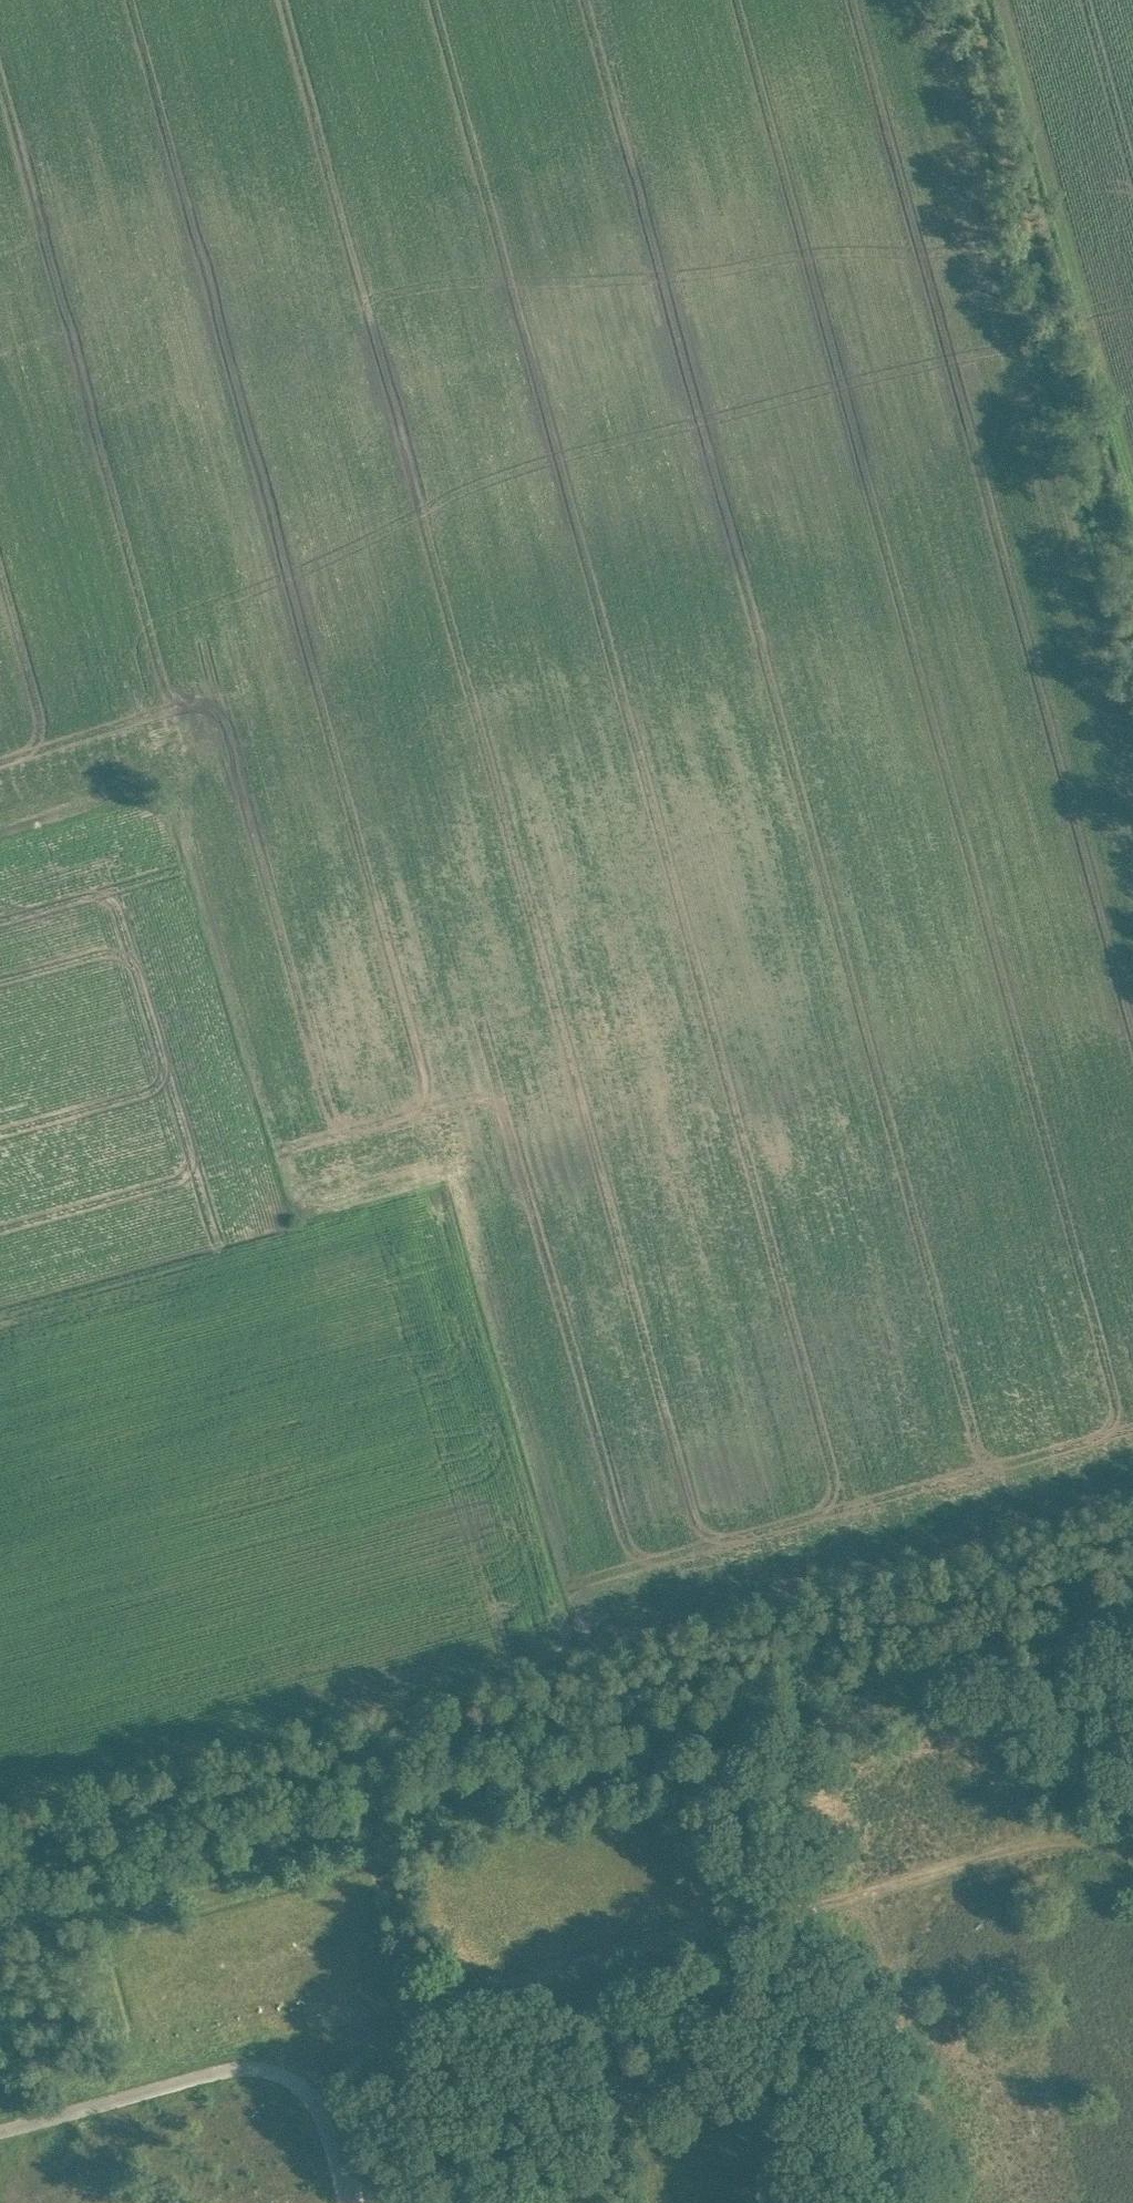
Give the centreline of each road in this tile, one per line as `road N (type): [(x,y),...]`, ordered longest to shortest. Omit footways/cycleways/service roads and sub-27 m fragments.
road 1 (track): [(956,0),(1132,649)]

